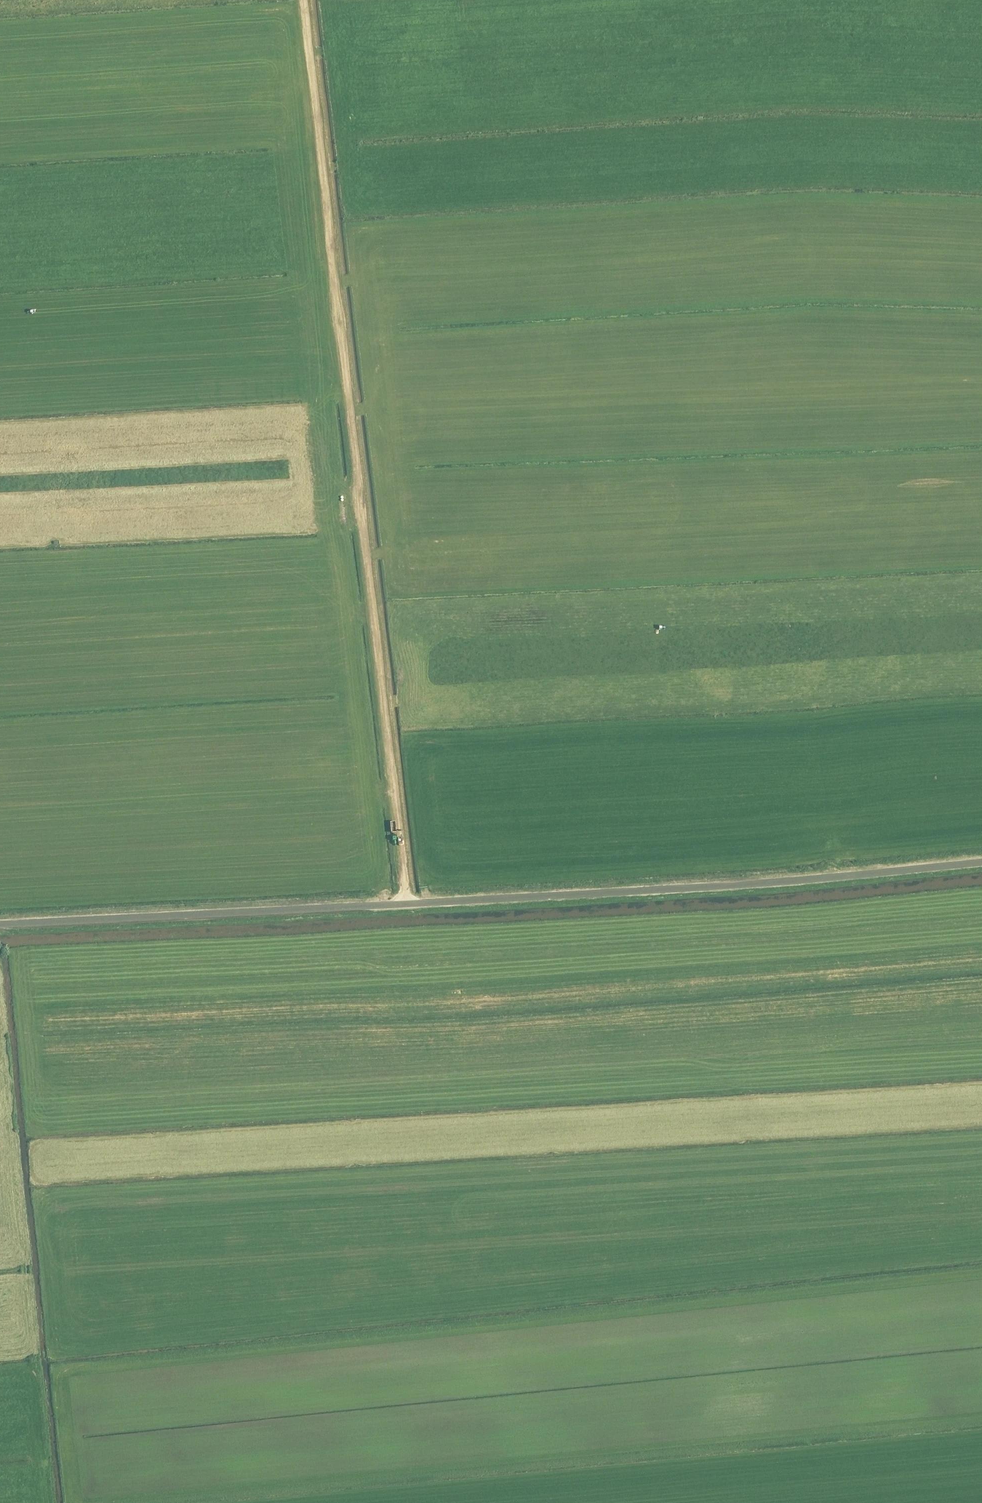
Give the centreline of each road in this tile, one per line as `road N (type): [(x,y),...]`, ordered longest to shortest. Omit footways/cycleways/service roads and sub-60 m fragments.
road 1 (unclassified): [(0,926),(746,886),(981,864)]
road 2 (track): [(302,0),(406,904)]

